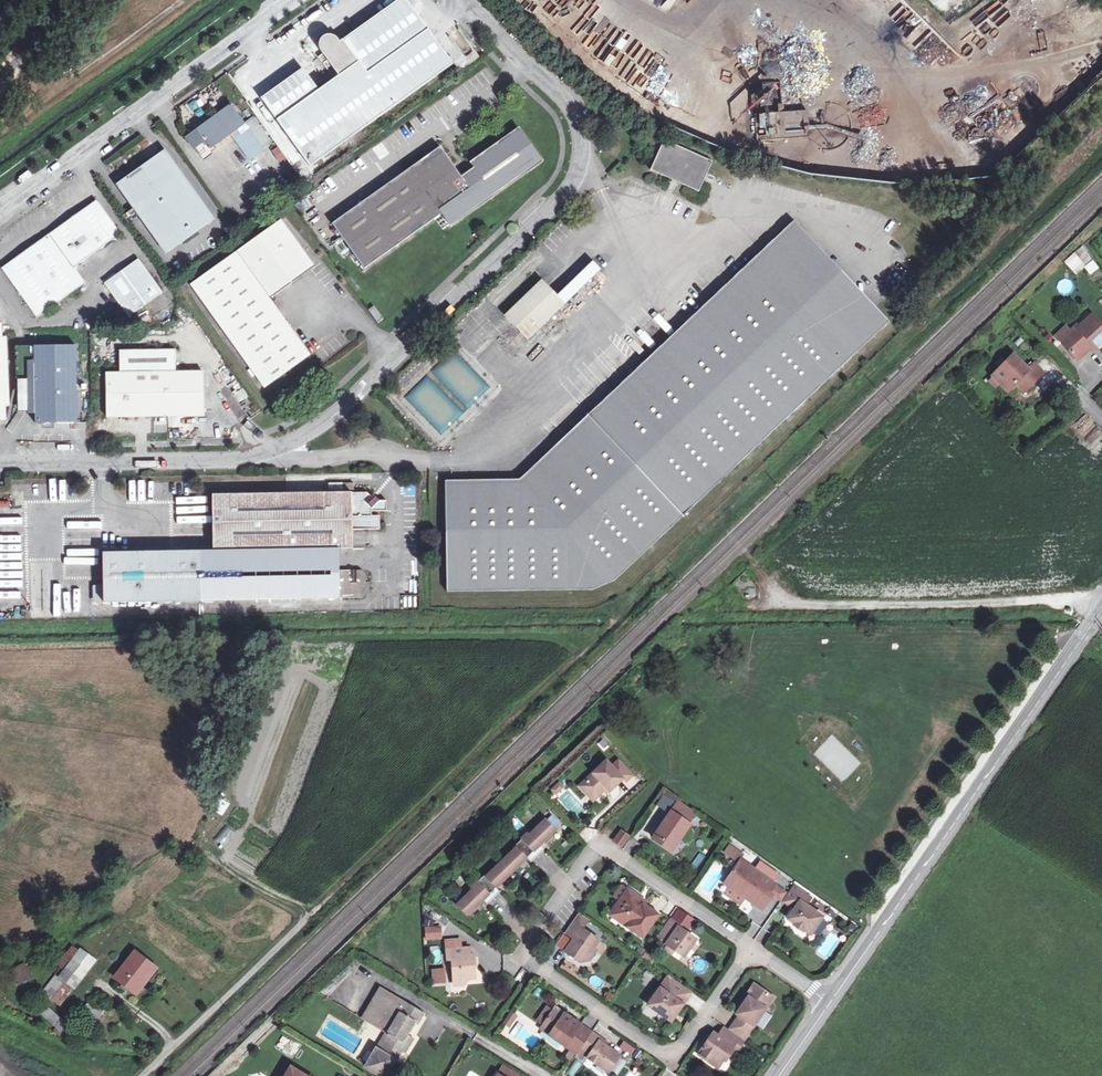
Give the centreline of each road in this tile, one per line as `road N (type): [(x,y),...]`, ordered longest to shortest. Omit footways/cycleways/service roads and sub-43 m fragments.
road 1 (unclassified): [(0,463),(230,462),(289,442),(385,368),(562,197),(576,175),(577,121),(460,0)]
road 2 (unknown): [(585,649),(166,1043)]
road 3 (tertiary): [(1101,609),(828,1003)]
road 4 (unclassified): [(292,0),(0,210)]
road 5 (residential): [(753,950),(603,846),(524,958)]
road 6 (residential): [(753,950),(674,1059),(524,958)]
road 7 (track): [(183,0),(68,81),(8,69)]

